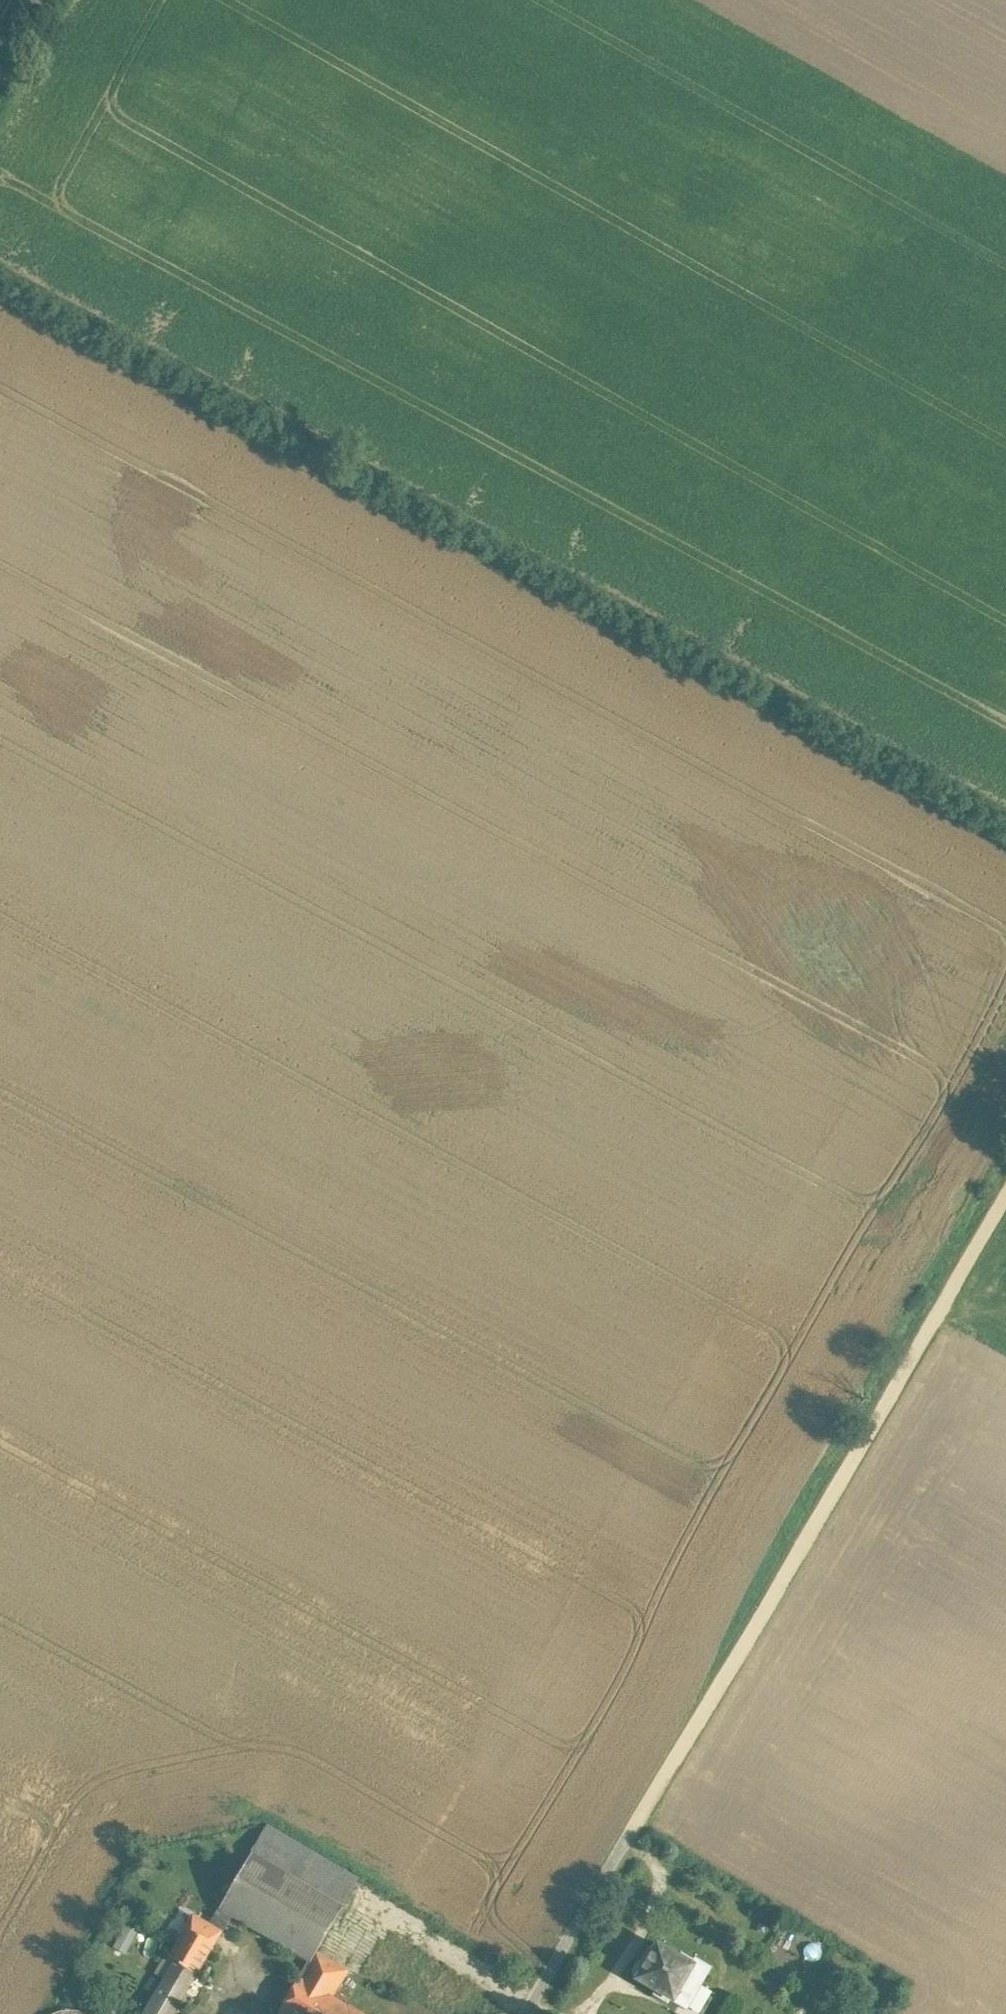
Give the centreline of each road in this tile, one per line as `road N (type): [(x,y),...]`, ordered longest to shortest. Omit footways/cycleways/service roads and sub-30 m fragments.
road 1 (track): [(648,1803),(1005,1193)]
road 2 (unclassified): [(527,2013),(648,1803)]

